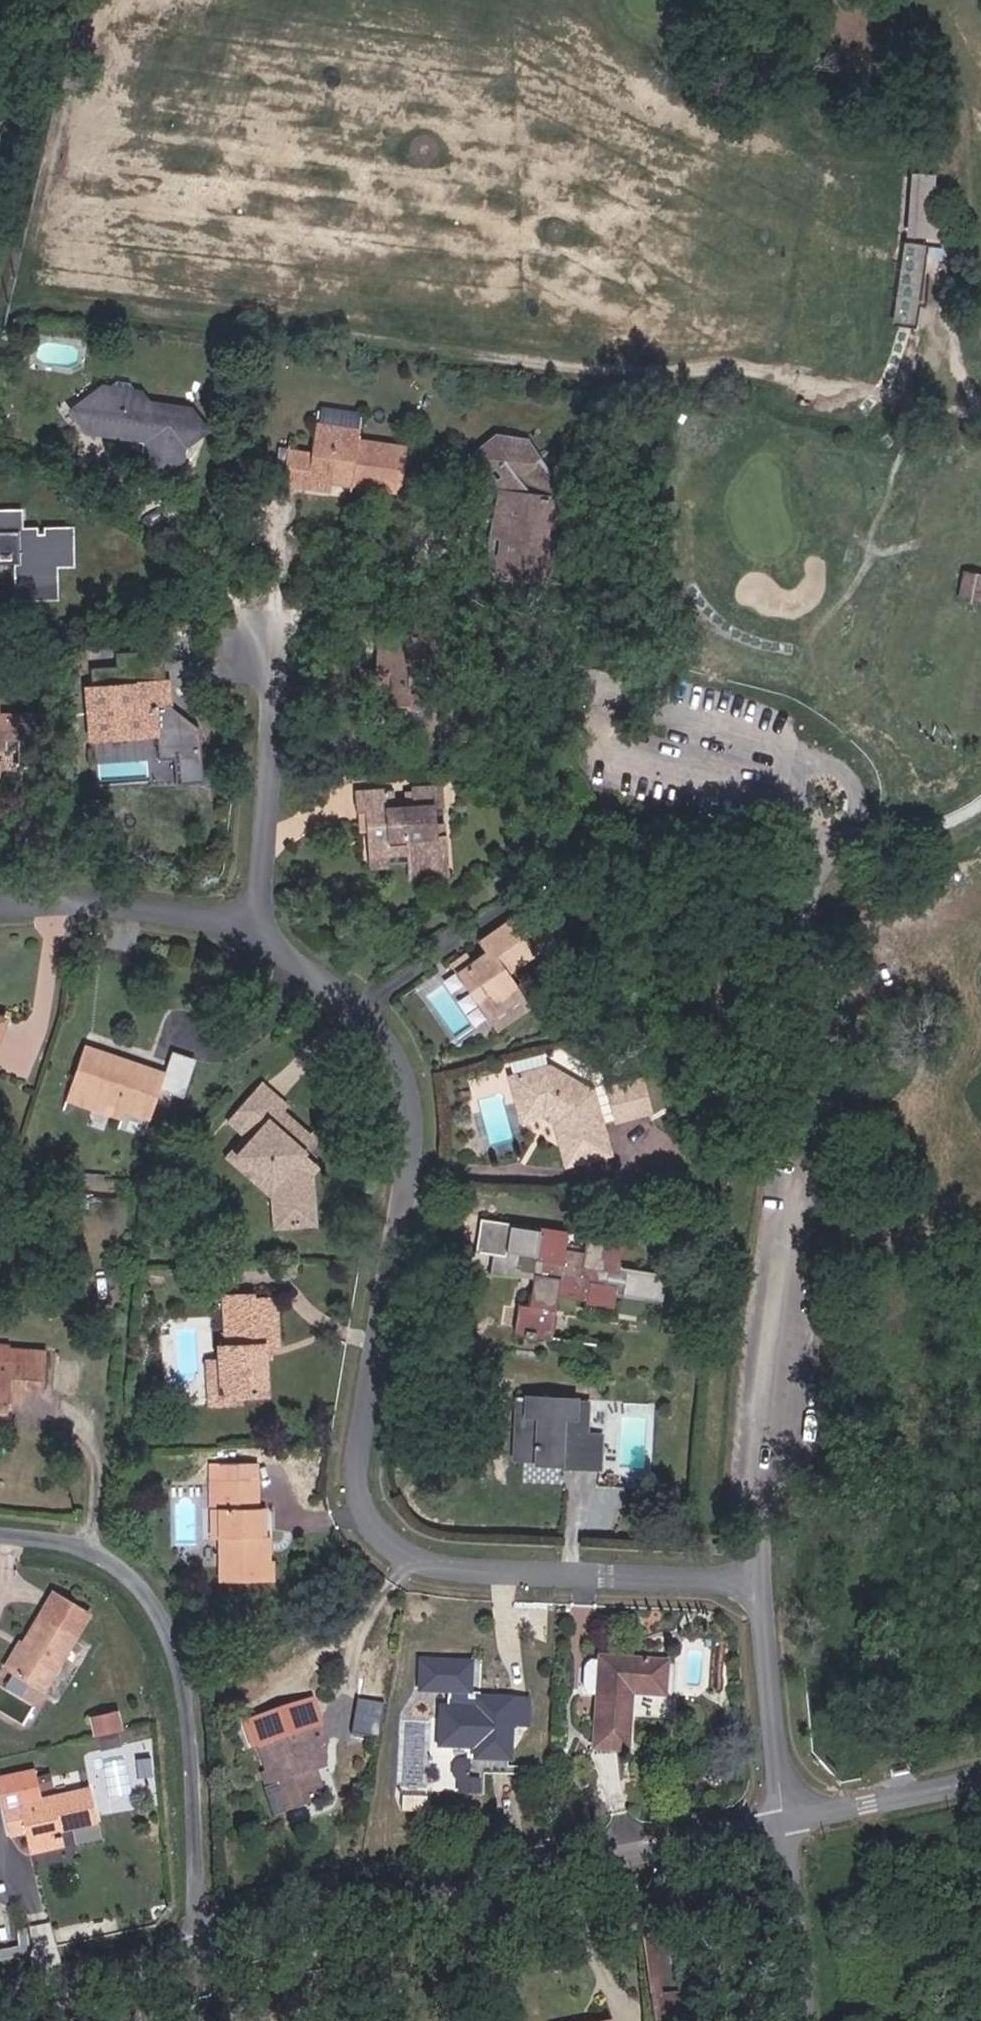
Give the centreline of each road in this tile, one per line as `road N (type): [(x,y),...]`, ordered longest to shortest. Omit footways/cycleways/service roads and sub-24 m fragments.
road 1 (unclassified): [(761,1588),(449,1569),(389,1542),(366,1515),(358,1473),(419,1132),(410,1084),(376,1023),(324,972),(233,918)]
road 2 (unclassified): [(842,843),(825,926),(810,1199),(771,1424),(761,1588)]
road 3 (unclassified): [(201,1946),(788,1823)]
road 4 (unclassified): [(201,1946),(193,1725),(164,1624),(133,1581),(96,1554),(0,1536)]
road 5 (unclassified): [(245,624),(271,691),(272,770),(261,899),(233,918)]
road 6 (unclassified): [(761,1588),(788,1823)]
road 7 (unclassified): [(233,918),(0,896)]
road 8 (unclassified): [(842,843),(815,840),(796,819),(795,791),(810,771),(850,767),(872,790),(872,818)]
road 9 (unclassified): [(0,1996),(201,1946)]
road 10 (unclassified): [(805,2020),(788,1823)]
road 11 (unclassified): [(788,1823),(980,1783)]

